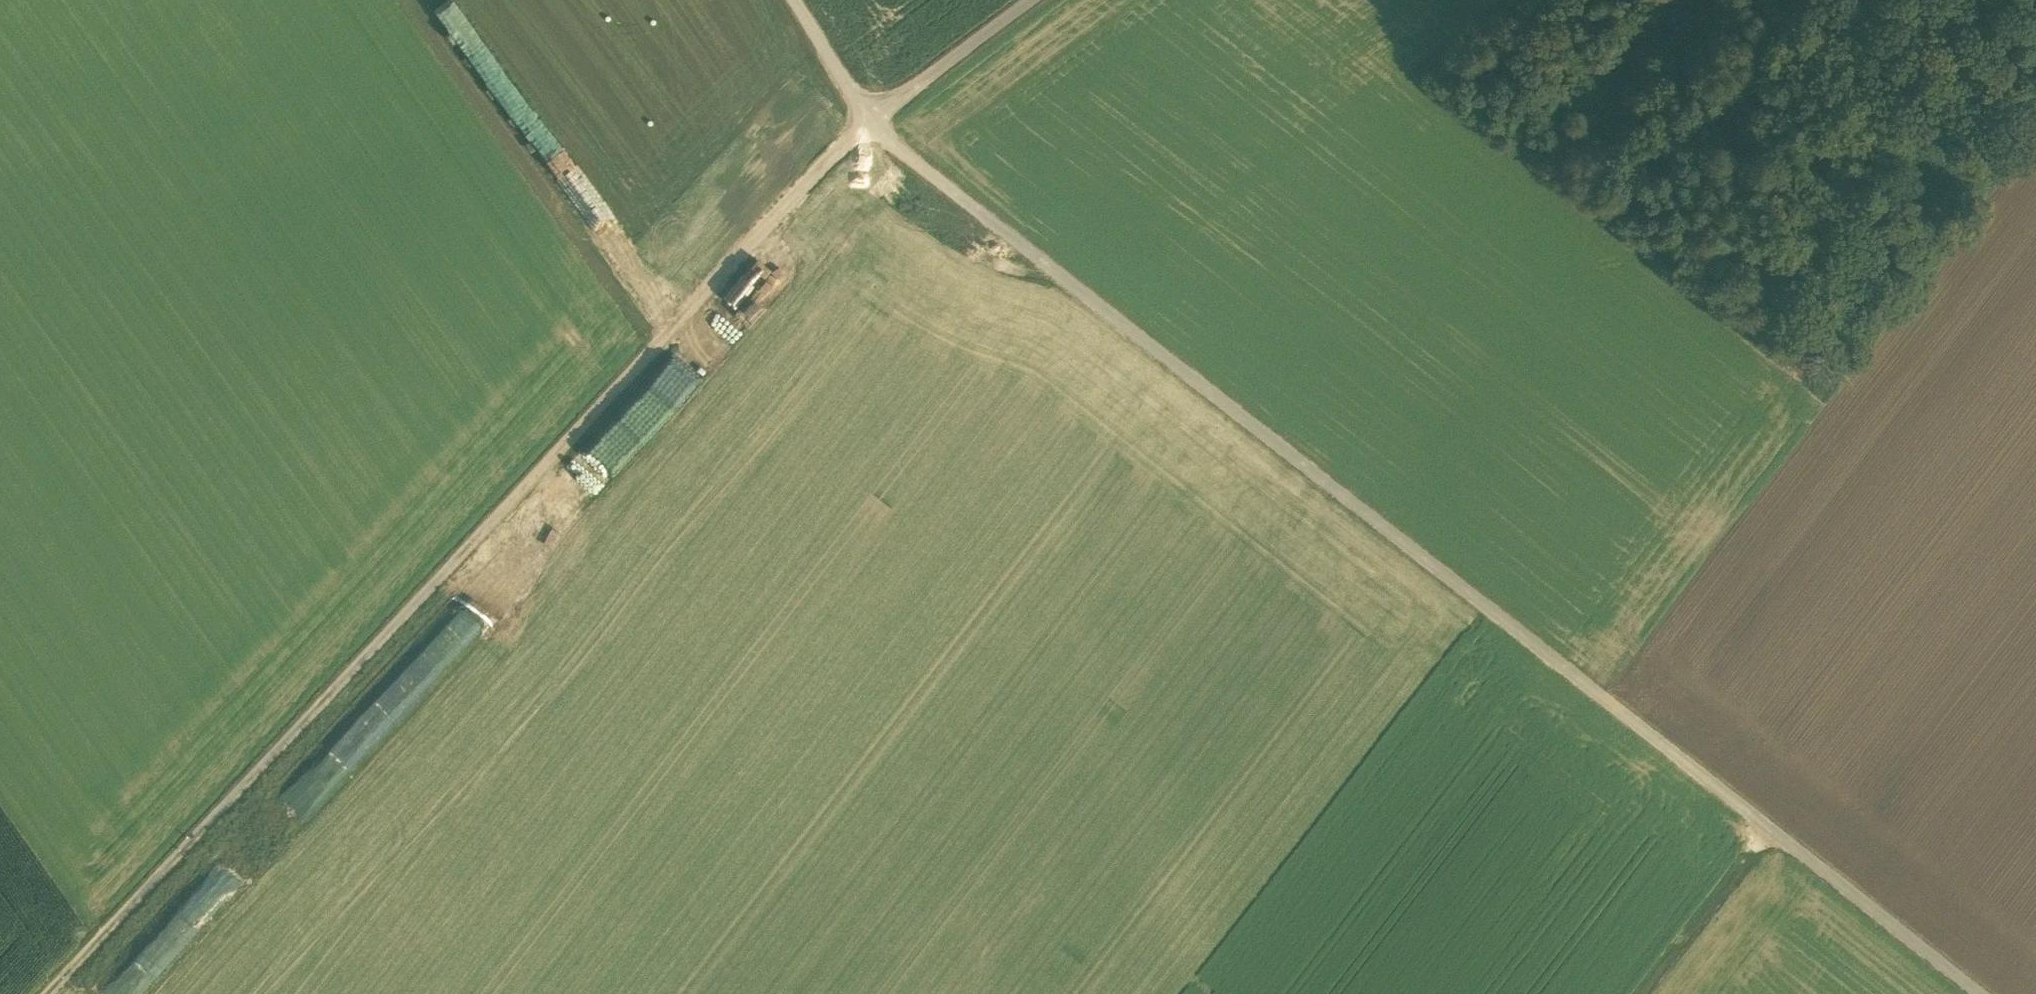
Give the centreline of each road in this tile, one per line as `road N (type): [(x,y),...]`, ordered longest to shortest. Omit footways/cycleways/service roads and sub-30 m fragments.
road 1 (track): [(792,0),(865,120),(1981,993)]
road 2 (track): [(49,993),(865,120)]
road 3 (track): [(1641,993),(1770,829)]
road 4 (track): [(1028,0),(865,120)]

